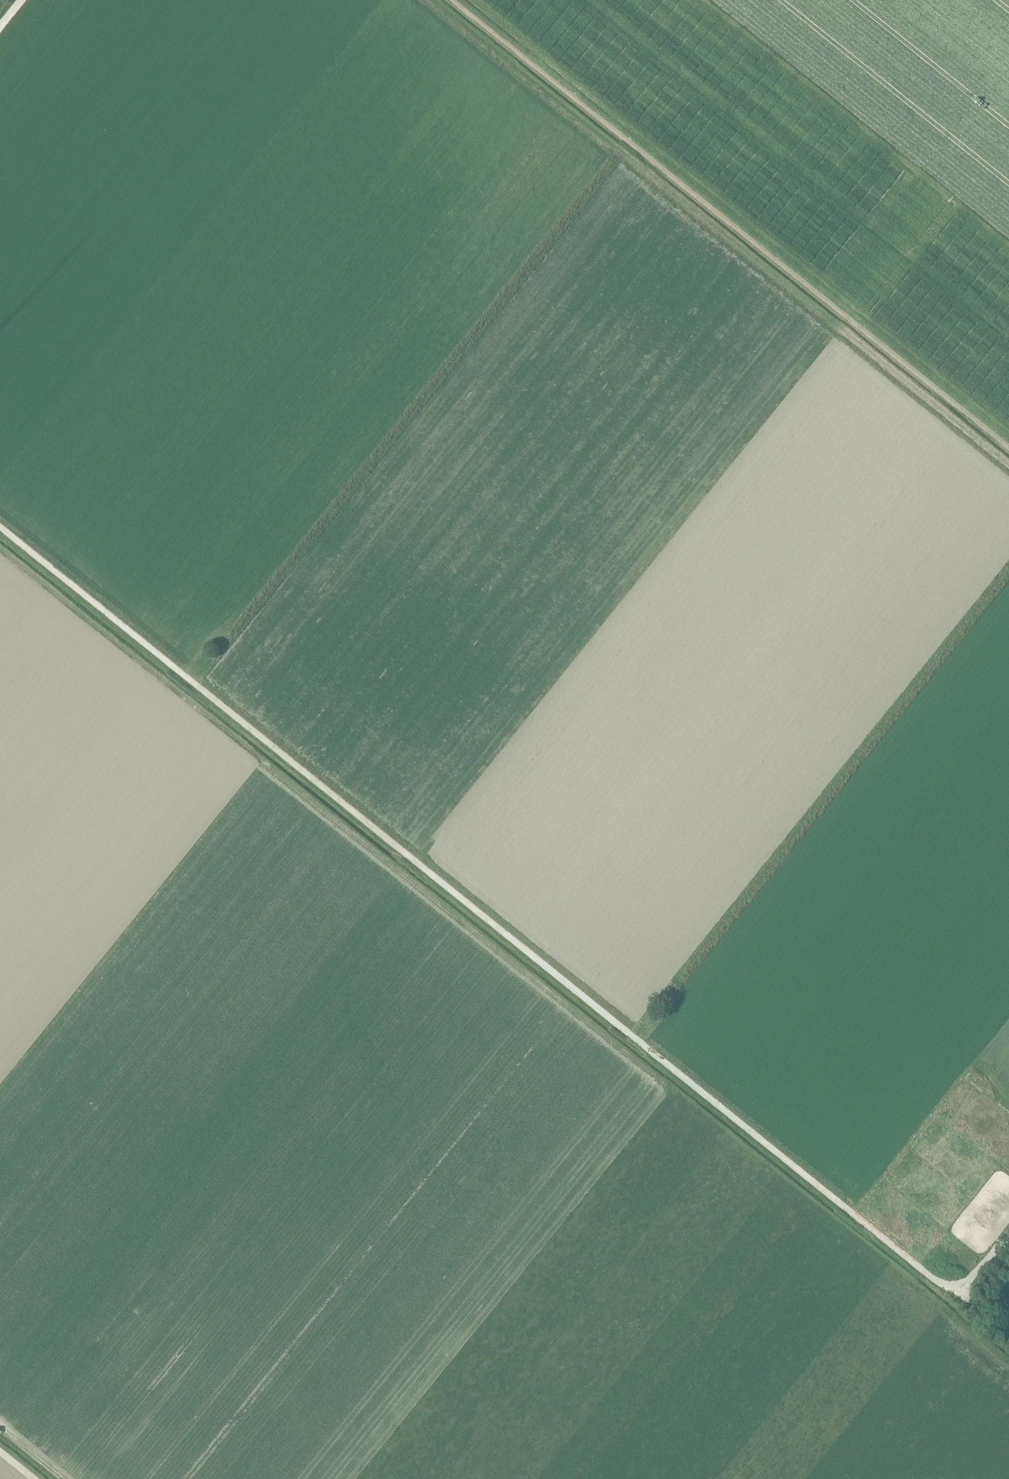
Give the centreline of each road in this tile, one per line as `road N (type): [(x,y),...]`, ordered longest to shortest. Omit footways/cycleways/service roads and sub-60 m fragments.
road 1 (track): [(0,528),(931,1279),(959,1281),(1008,1230)]

